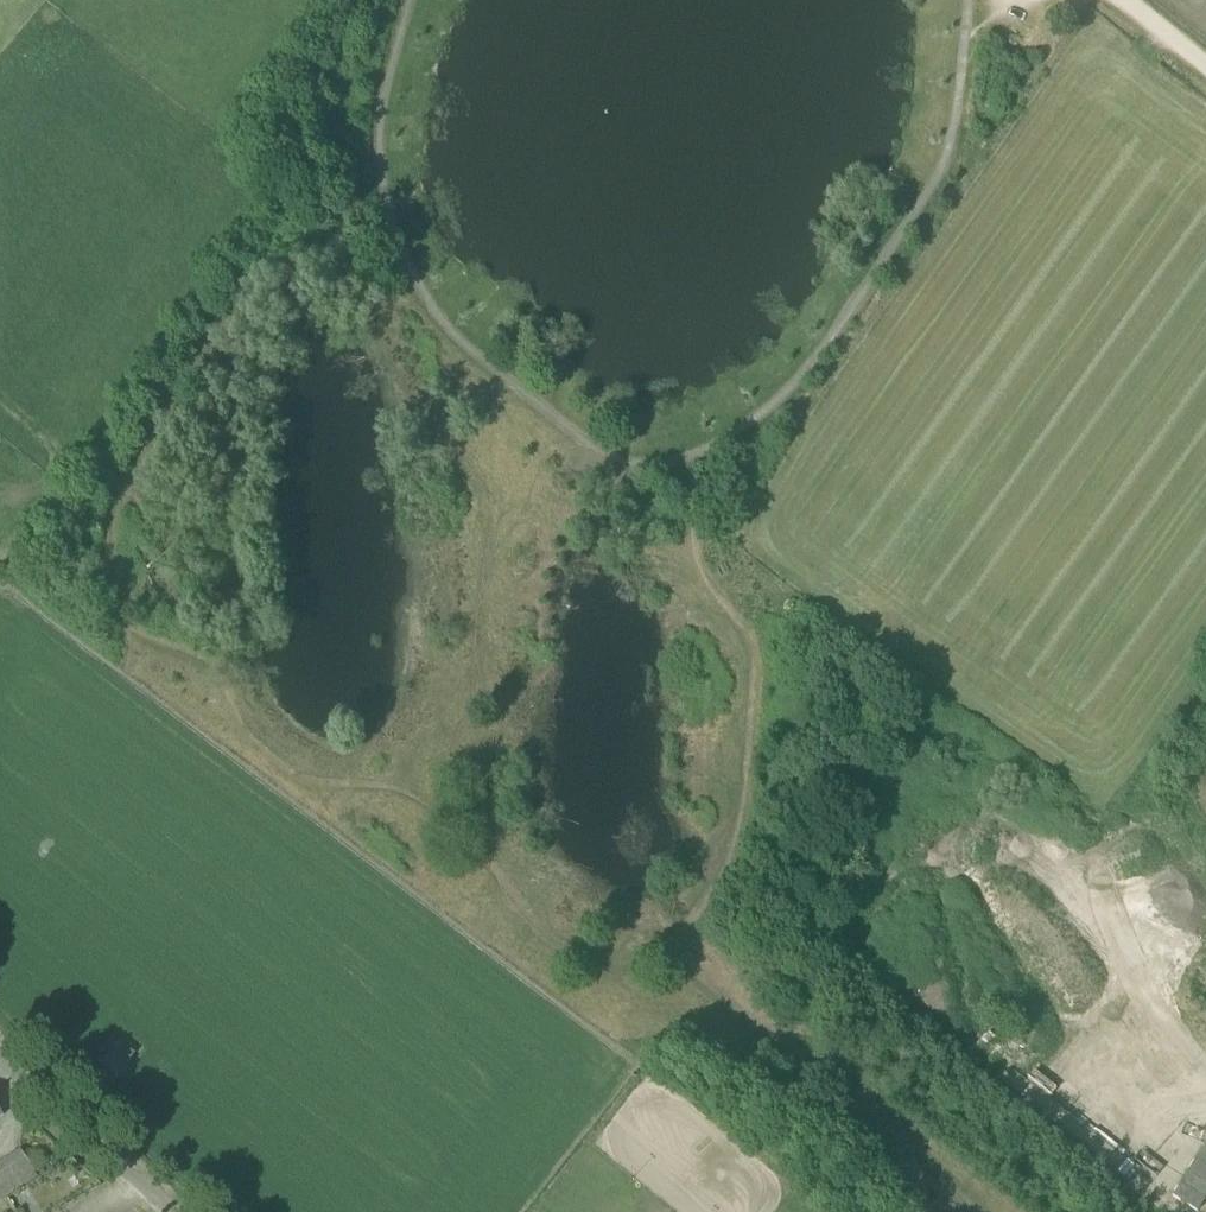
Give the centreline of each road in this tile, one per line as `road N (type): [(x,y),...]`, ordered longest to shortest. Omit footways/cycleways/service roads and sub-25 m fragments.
road 1 (unclassified): [(170,1211),(0,1051)]

